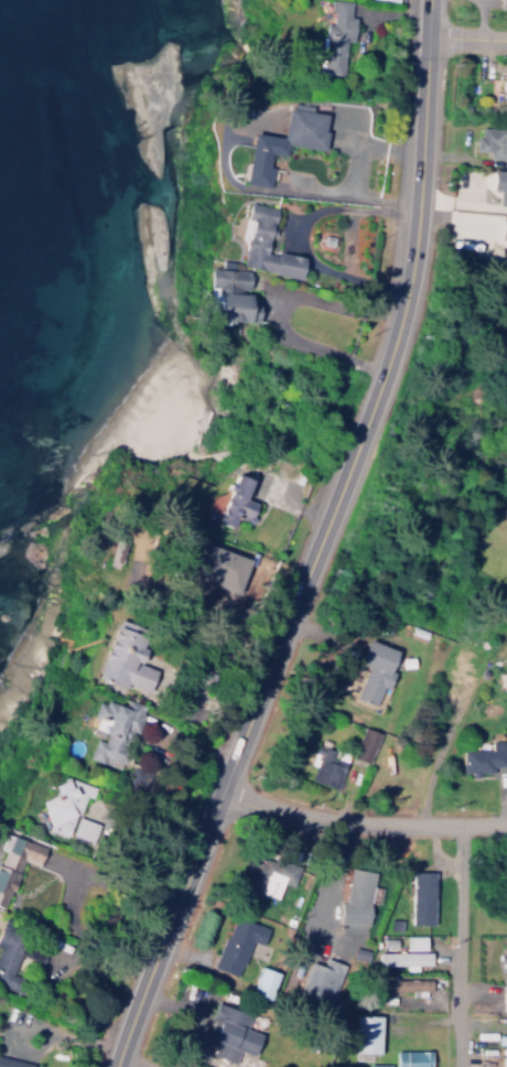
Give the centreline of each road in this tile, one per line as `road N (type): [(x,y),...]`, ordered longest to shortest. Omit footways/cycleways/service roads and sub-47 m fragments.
road 1 (secondary): [(114,1066),(374,400),(409,248),(423,0)]
road 2 (residential): [(506,821),(303,813),(220,790)]
road 3 (residential): [(462,1066),(464,821)]

